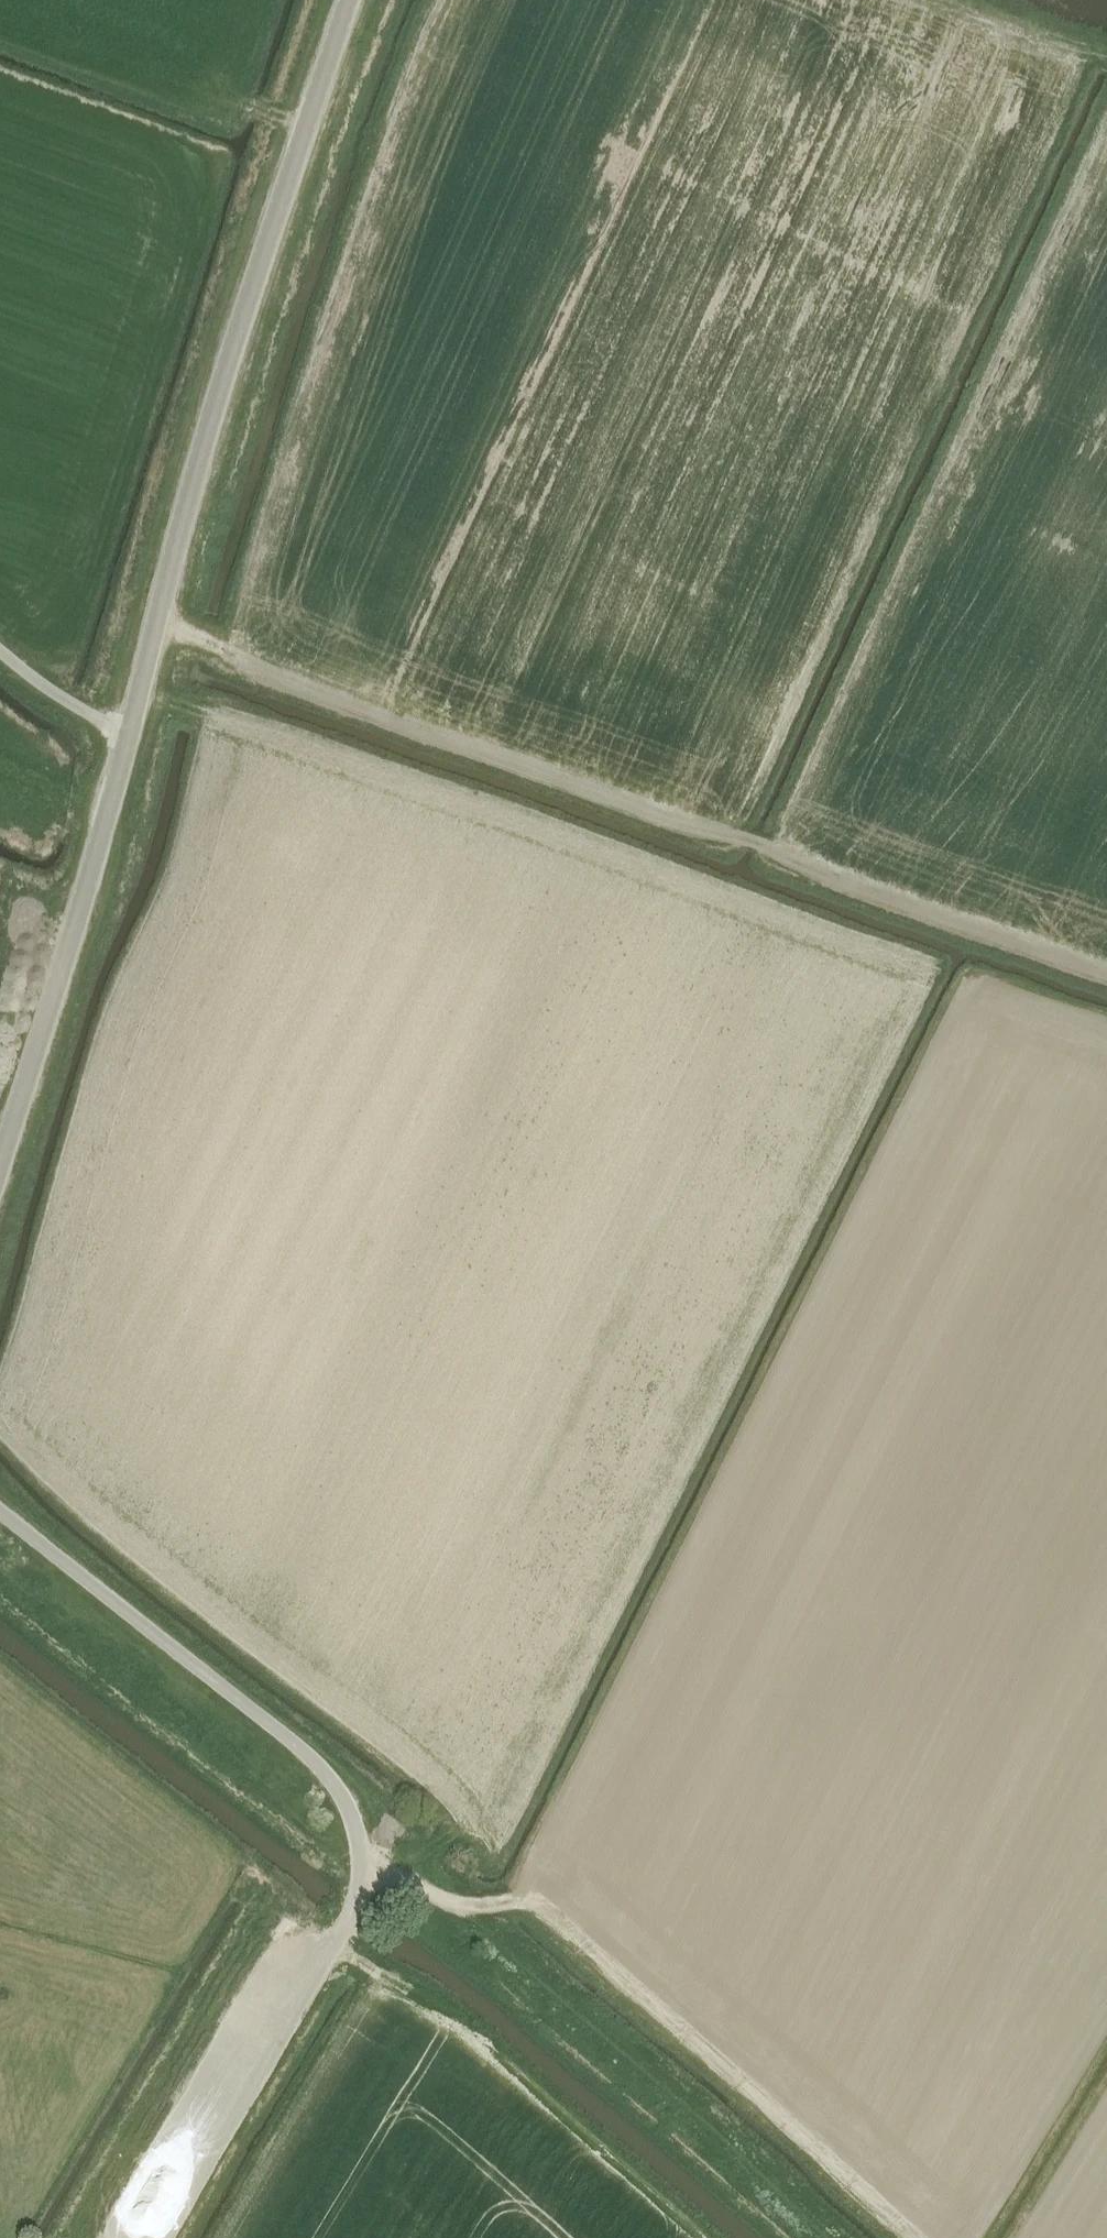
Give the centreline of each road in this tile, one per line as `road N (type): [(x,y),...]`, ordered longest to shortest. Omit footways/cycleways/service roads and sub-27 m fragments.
road 1 (tertiary): [(0,1163),(102,828),(220,389),(349,0)]
road 2 (unclassified): [(165,2237),(344,1932),(358,1892),(360,1837),(343,1793),(301,1747),(0,1509)]
road 3 (track): [(455,1899),(535,1903),(909,2237)]
road 4 (track): [(455,1899),(500,1950),(813,2237)]

